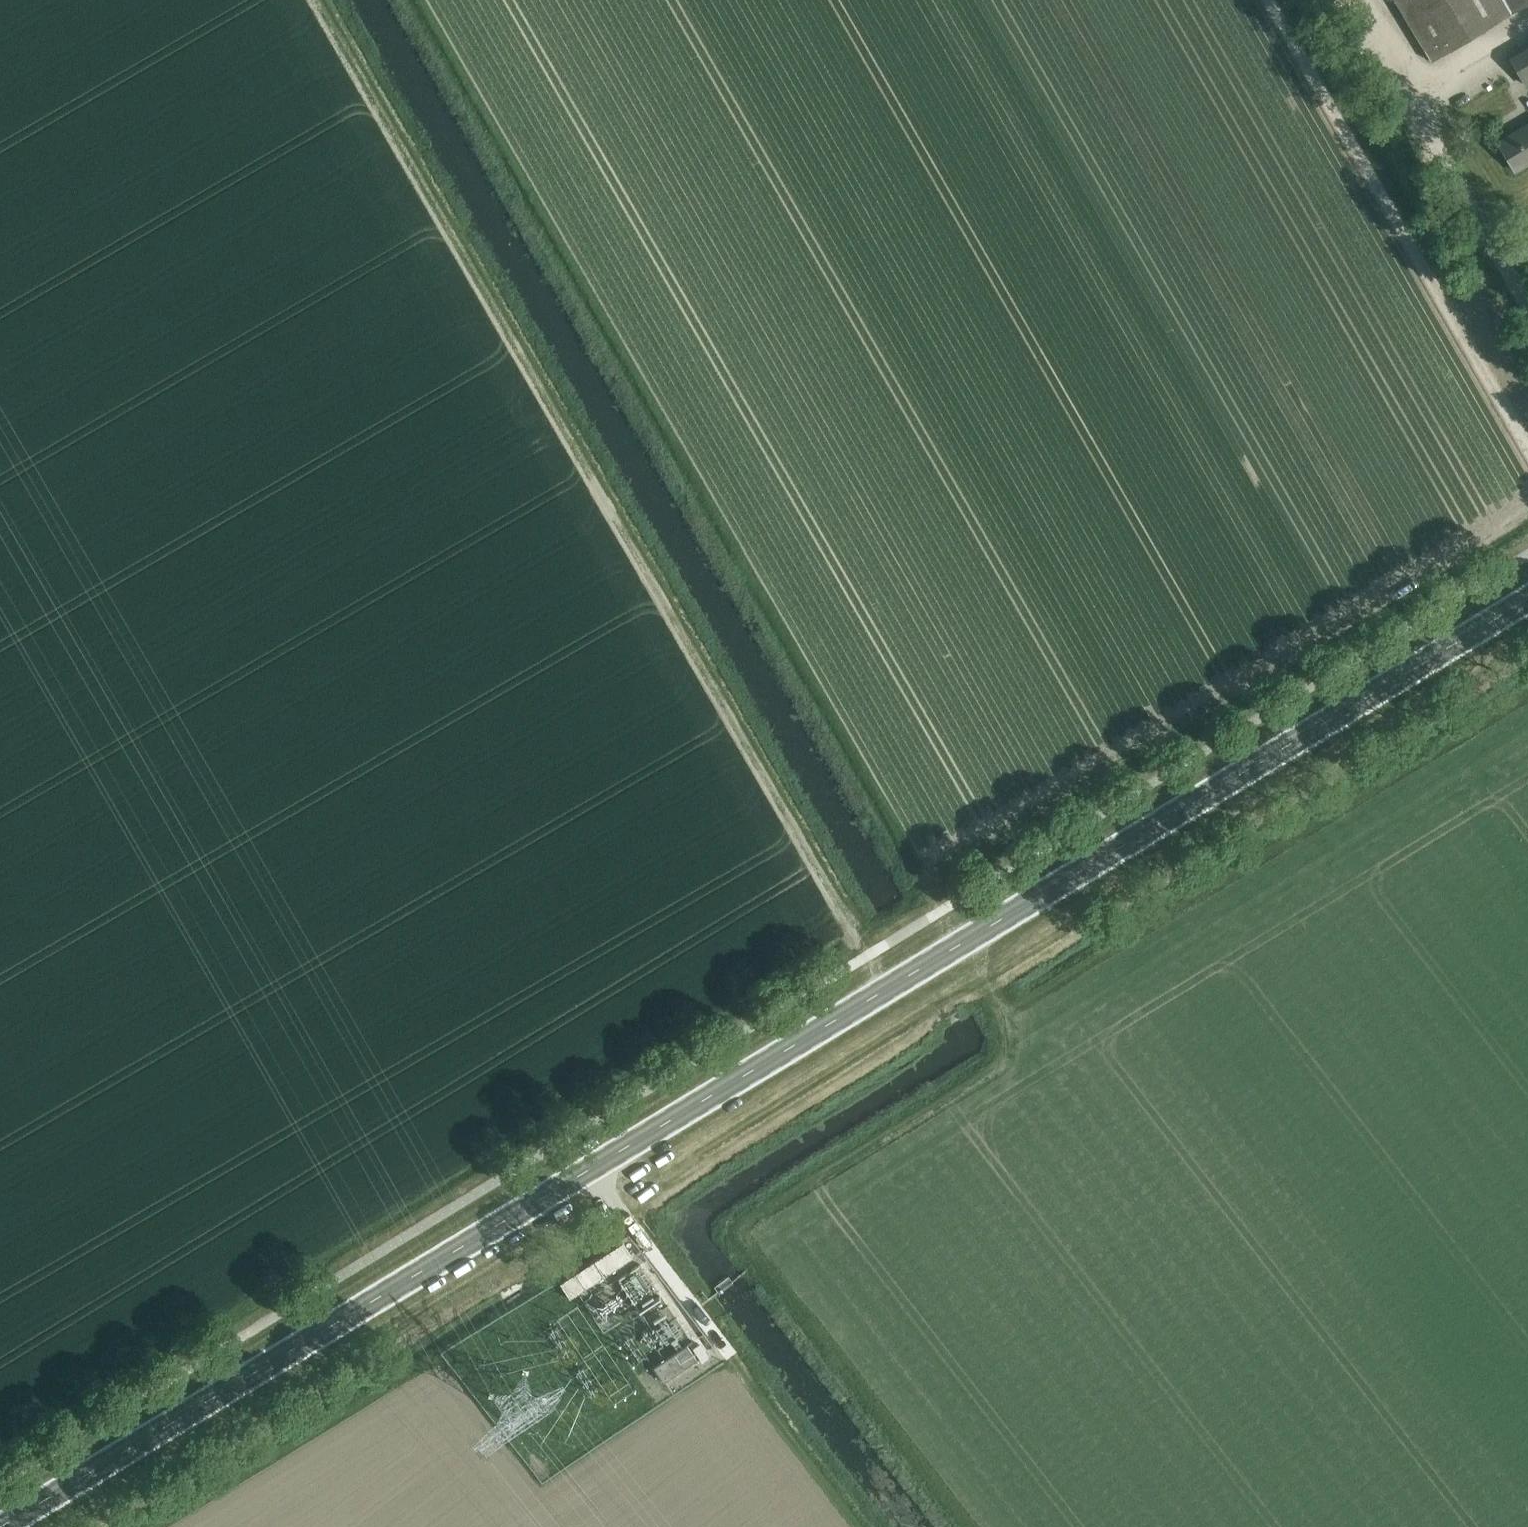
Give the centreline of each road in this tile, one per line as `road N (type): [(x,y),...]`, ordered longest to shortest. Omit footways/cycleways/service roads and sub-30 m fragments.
road 1 (secondary): [(2,1526),(1527,598)]

